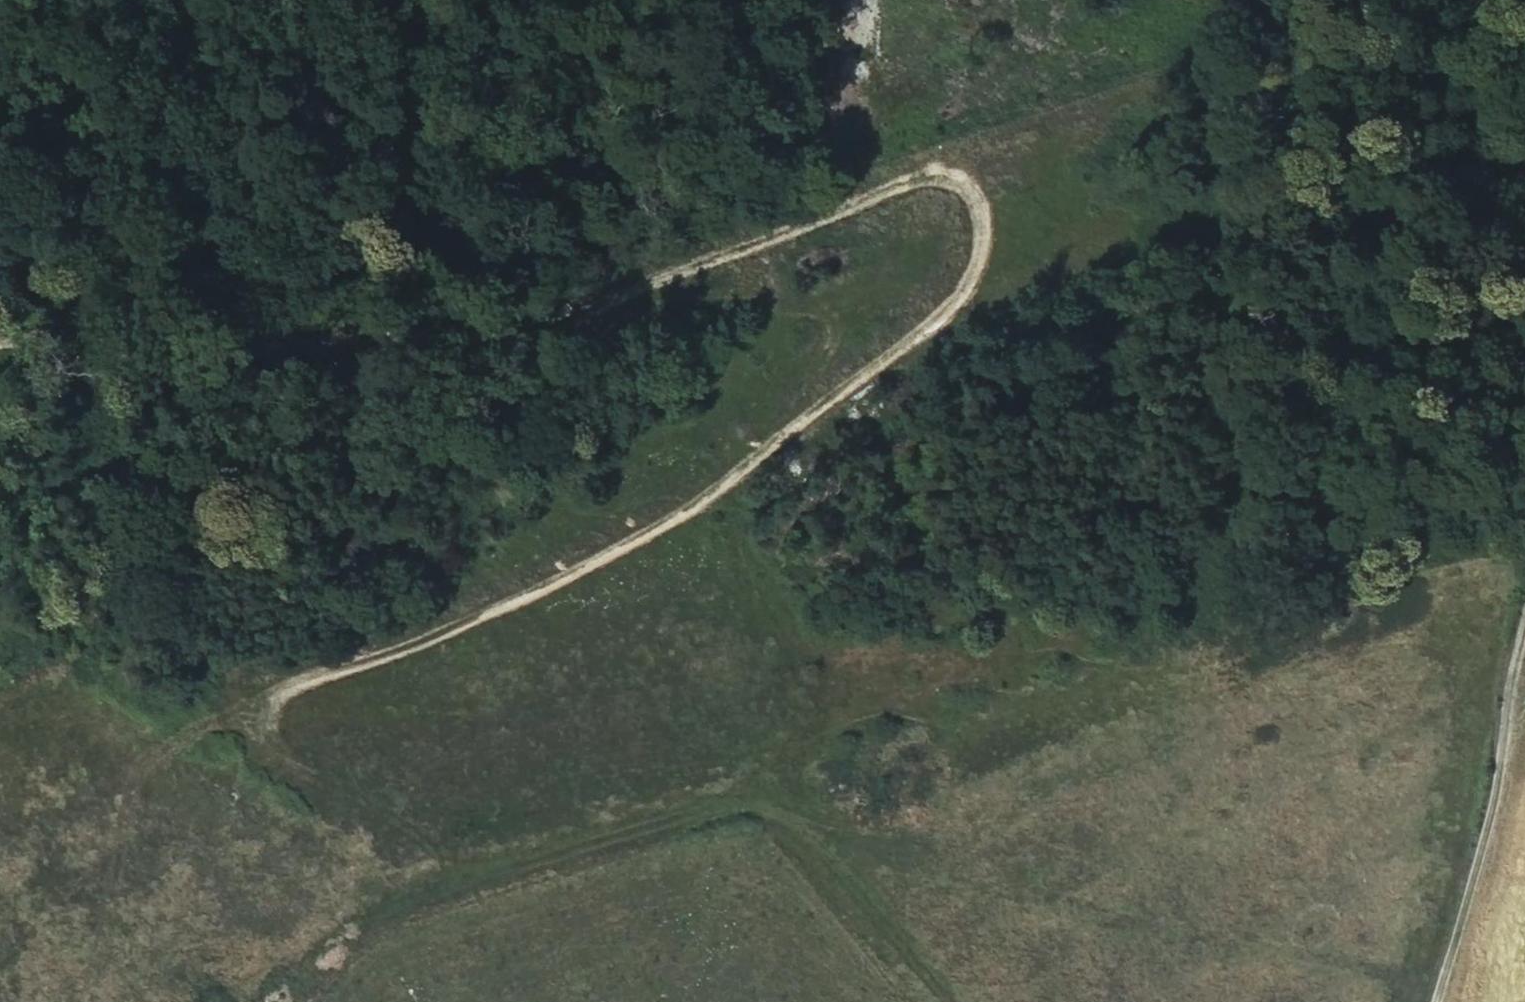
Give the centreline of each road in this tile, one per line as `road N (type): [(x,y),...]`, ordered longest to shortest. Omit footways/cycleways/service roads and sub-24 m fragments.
road 1 (track): [(1434,1001),(1497,787),(1508,668),(1524,602)]

